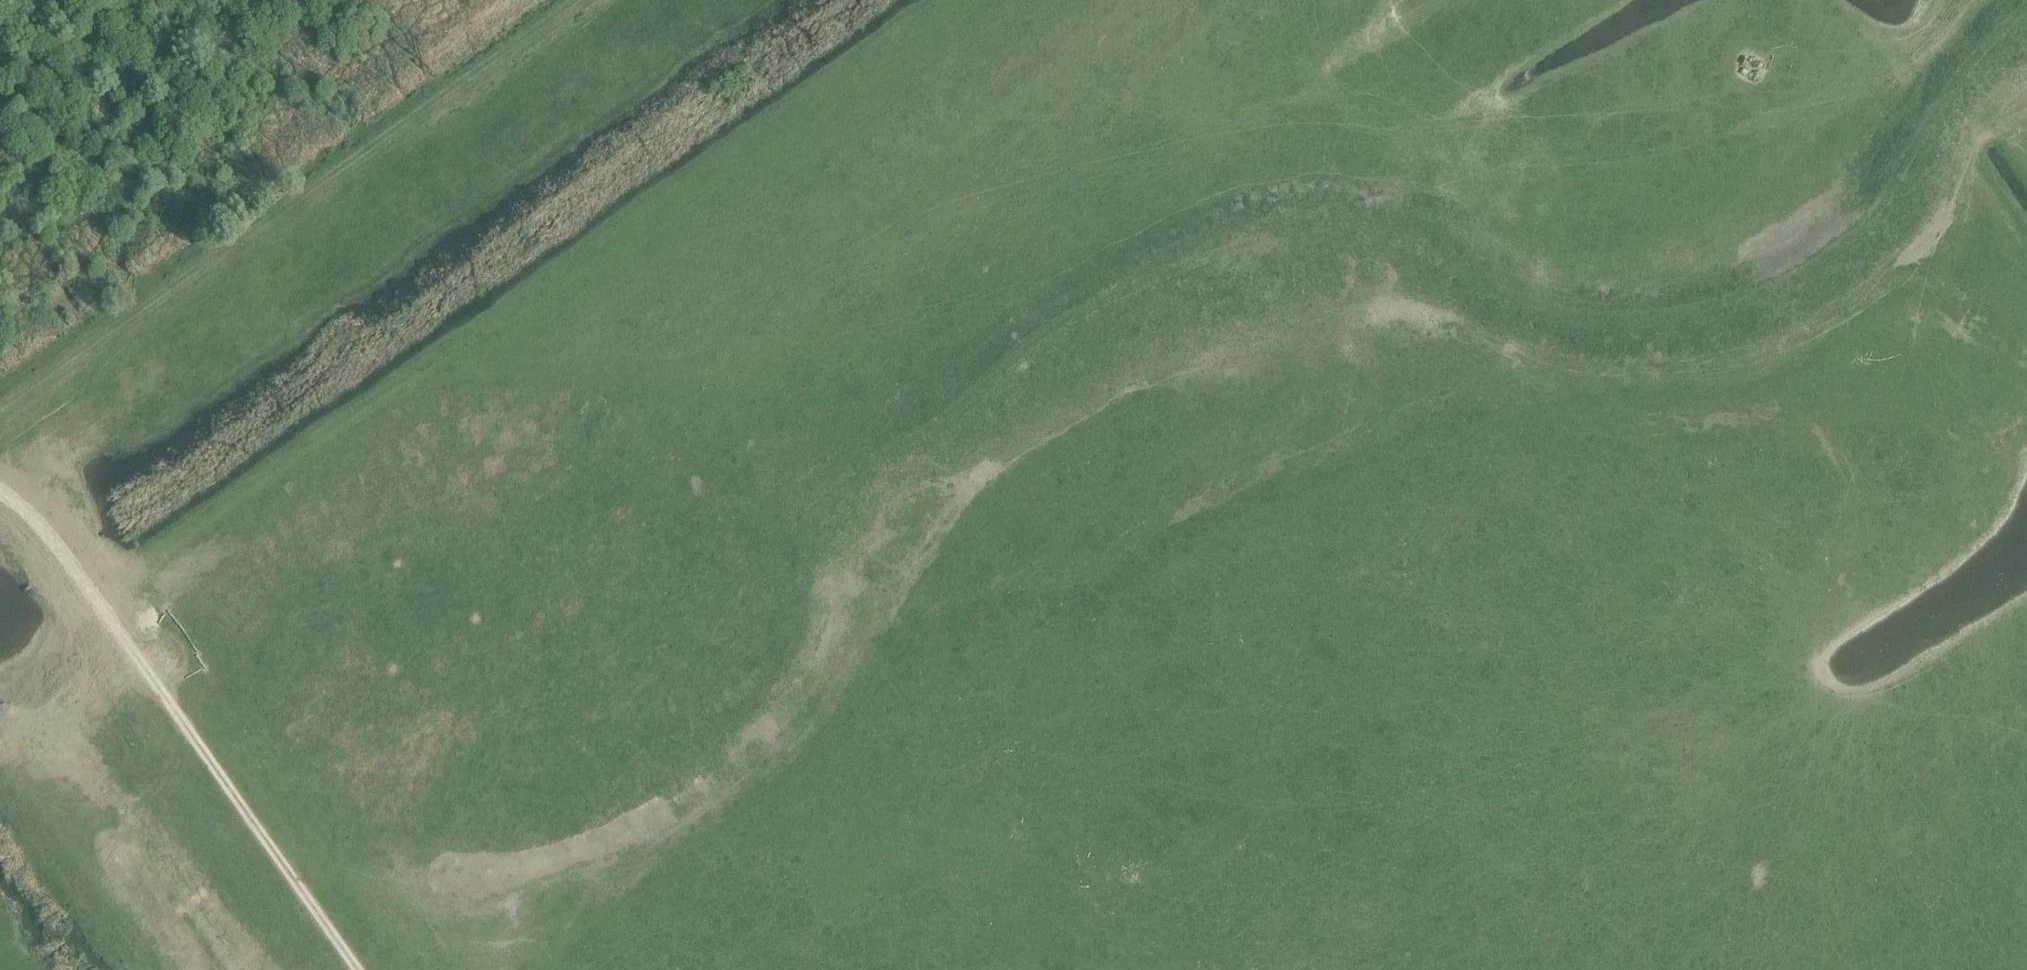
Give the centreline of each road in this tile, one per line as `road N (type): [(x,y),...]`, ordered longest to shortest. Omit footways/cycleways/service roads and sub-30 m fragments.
road 1 (track): [(361,969),(46,535),(0,494)]

